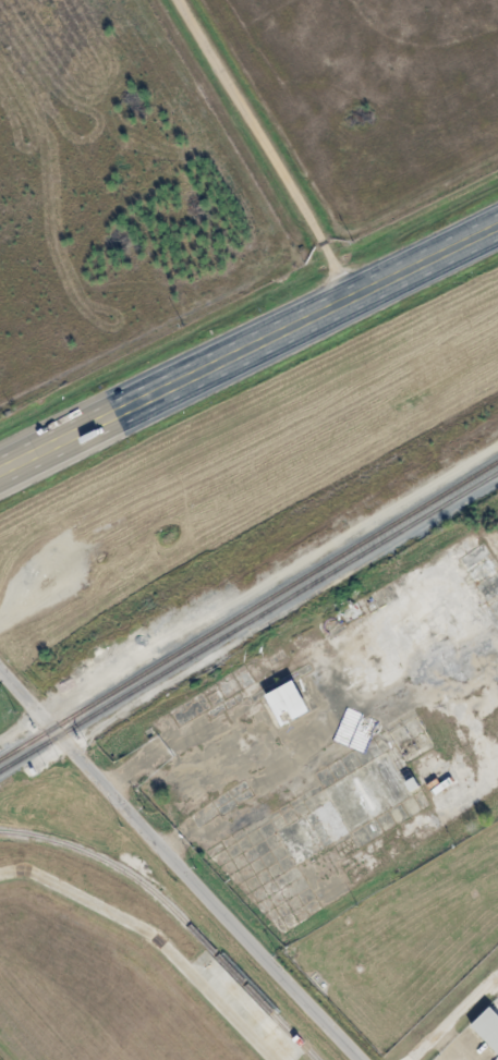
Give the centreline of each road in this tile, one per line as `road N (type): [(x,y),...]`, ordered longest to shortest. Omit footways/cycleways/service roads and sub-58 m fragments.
road 1 (trunk): [(0,471),(497,225)]
road 2 (residential): [(366,1059),(0,666)]
road 3 (residential): [(176,0),(352,296)]

